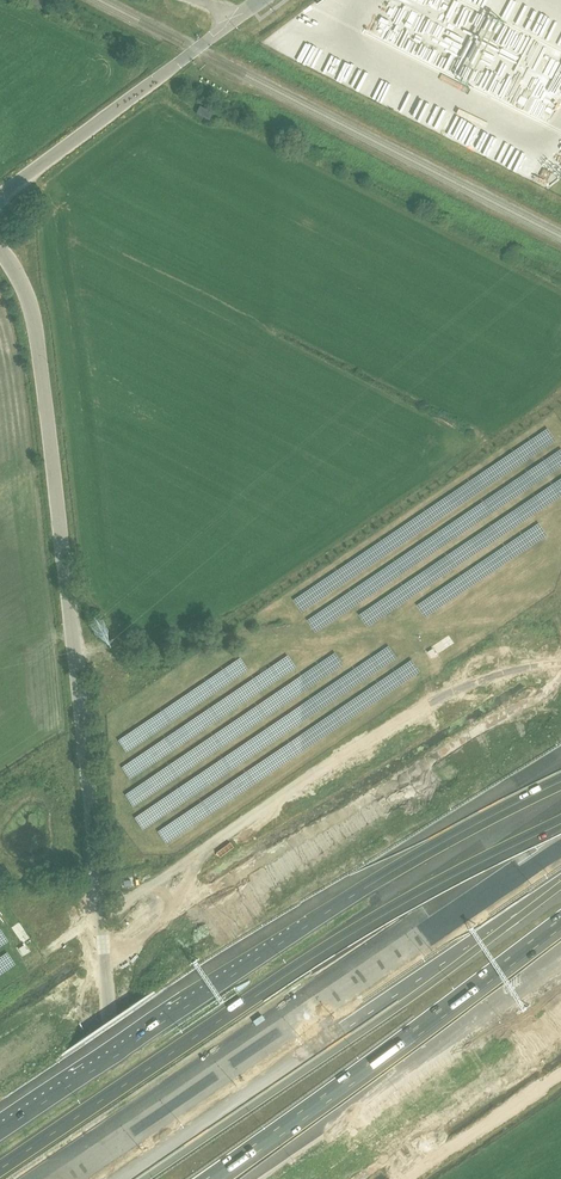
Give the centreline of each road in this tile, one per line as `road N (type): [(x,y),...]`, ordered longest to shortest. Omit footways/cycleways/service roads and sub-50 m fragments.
road 1 (unclassified): [(125,1178),(43,347),(26,291),(0,248)]
road 2 (motorway): [(560,793),(0,1172)]
road 3 (motorway): [(560,764),(0,1132)]
road 4 (motorway): [(560,839),(59,1178)]
road 5 (motorway): [(135,1178),(560,890)]
road 6 (motorway): [(210,1178),(560,941)]
road 7 (unclassified): [(0,198),(261,0)]

